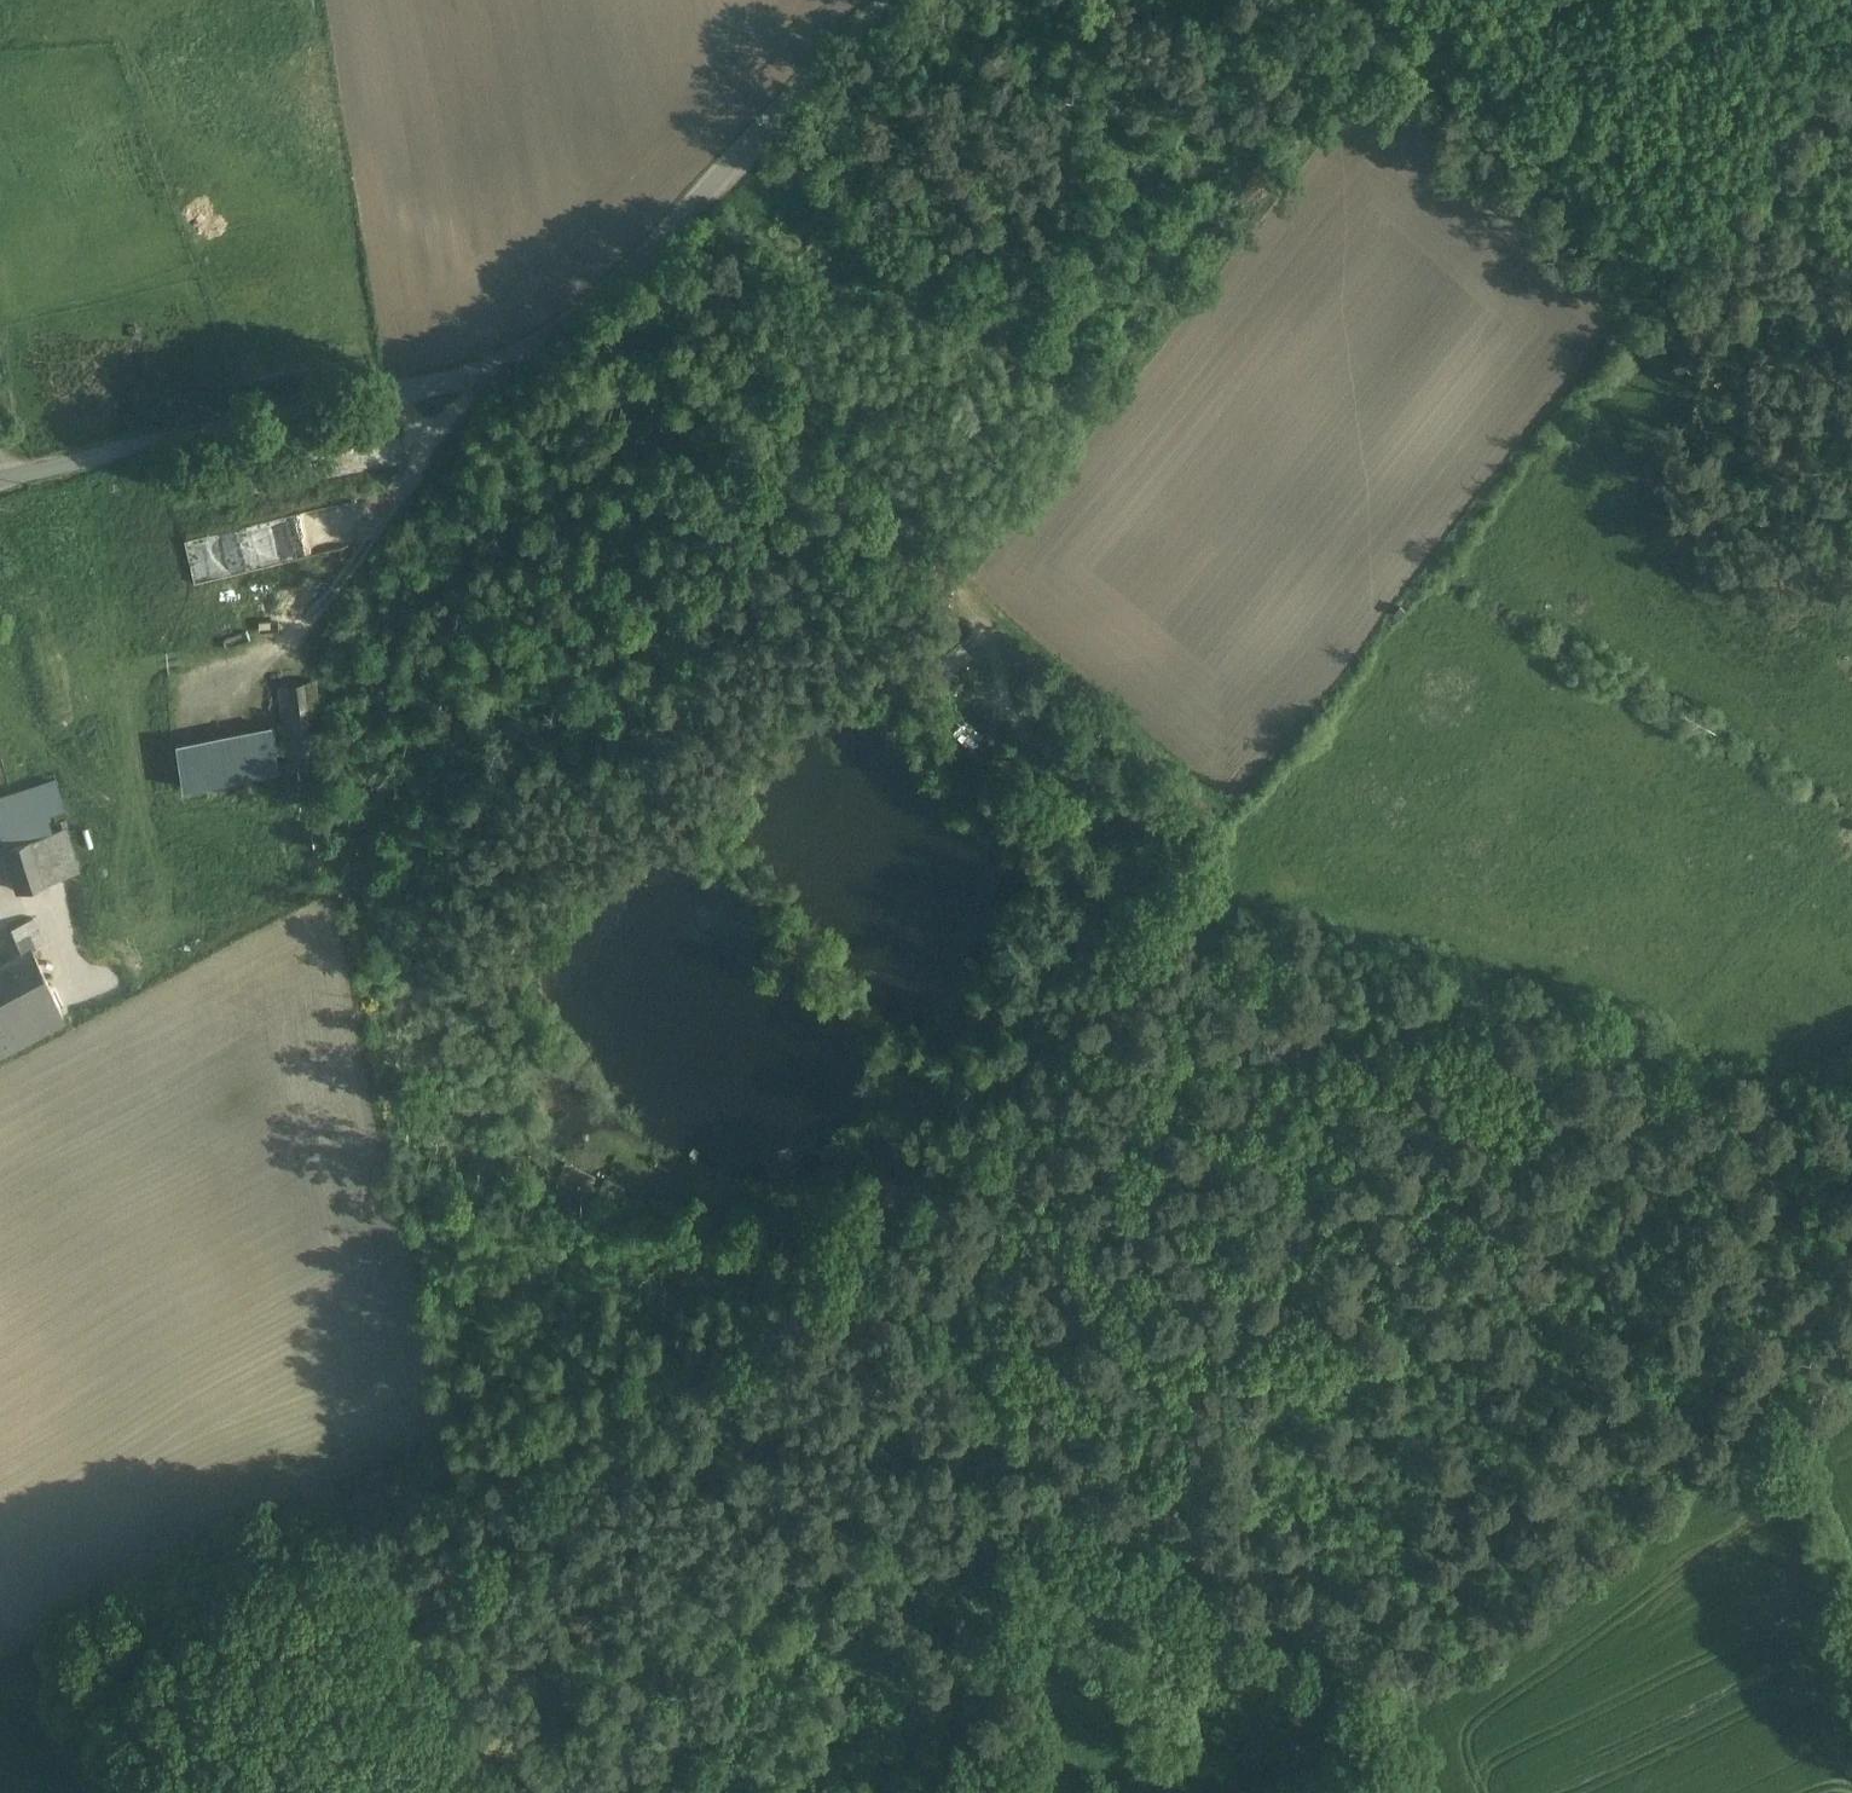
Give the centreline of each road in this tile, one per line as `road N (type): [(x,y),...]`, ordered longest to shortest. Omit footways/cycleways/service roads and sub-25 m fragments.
road 1 (unclassified): [(879,0),(633,263),(525,352),(445,385),(135,441),(0,475)]

